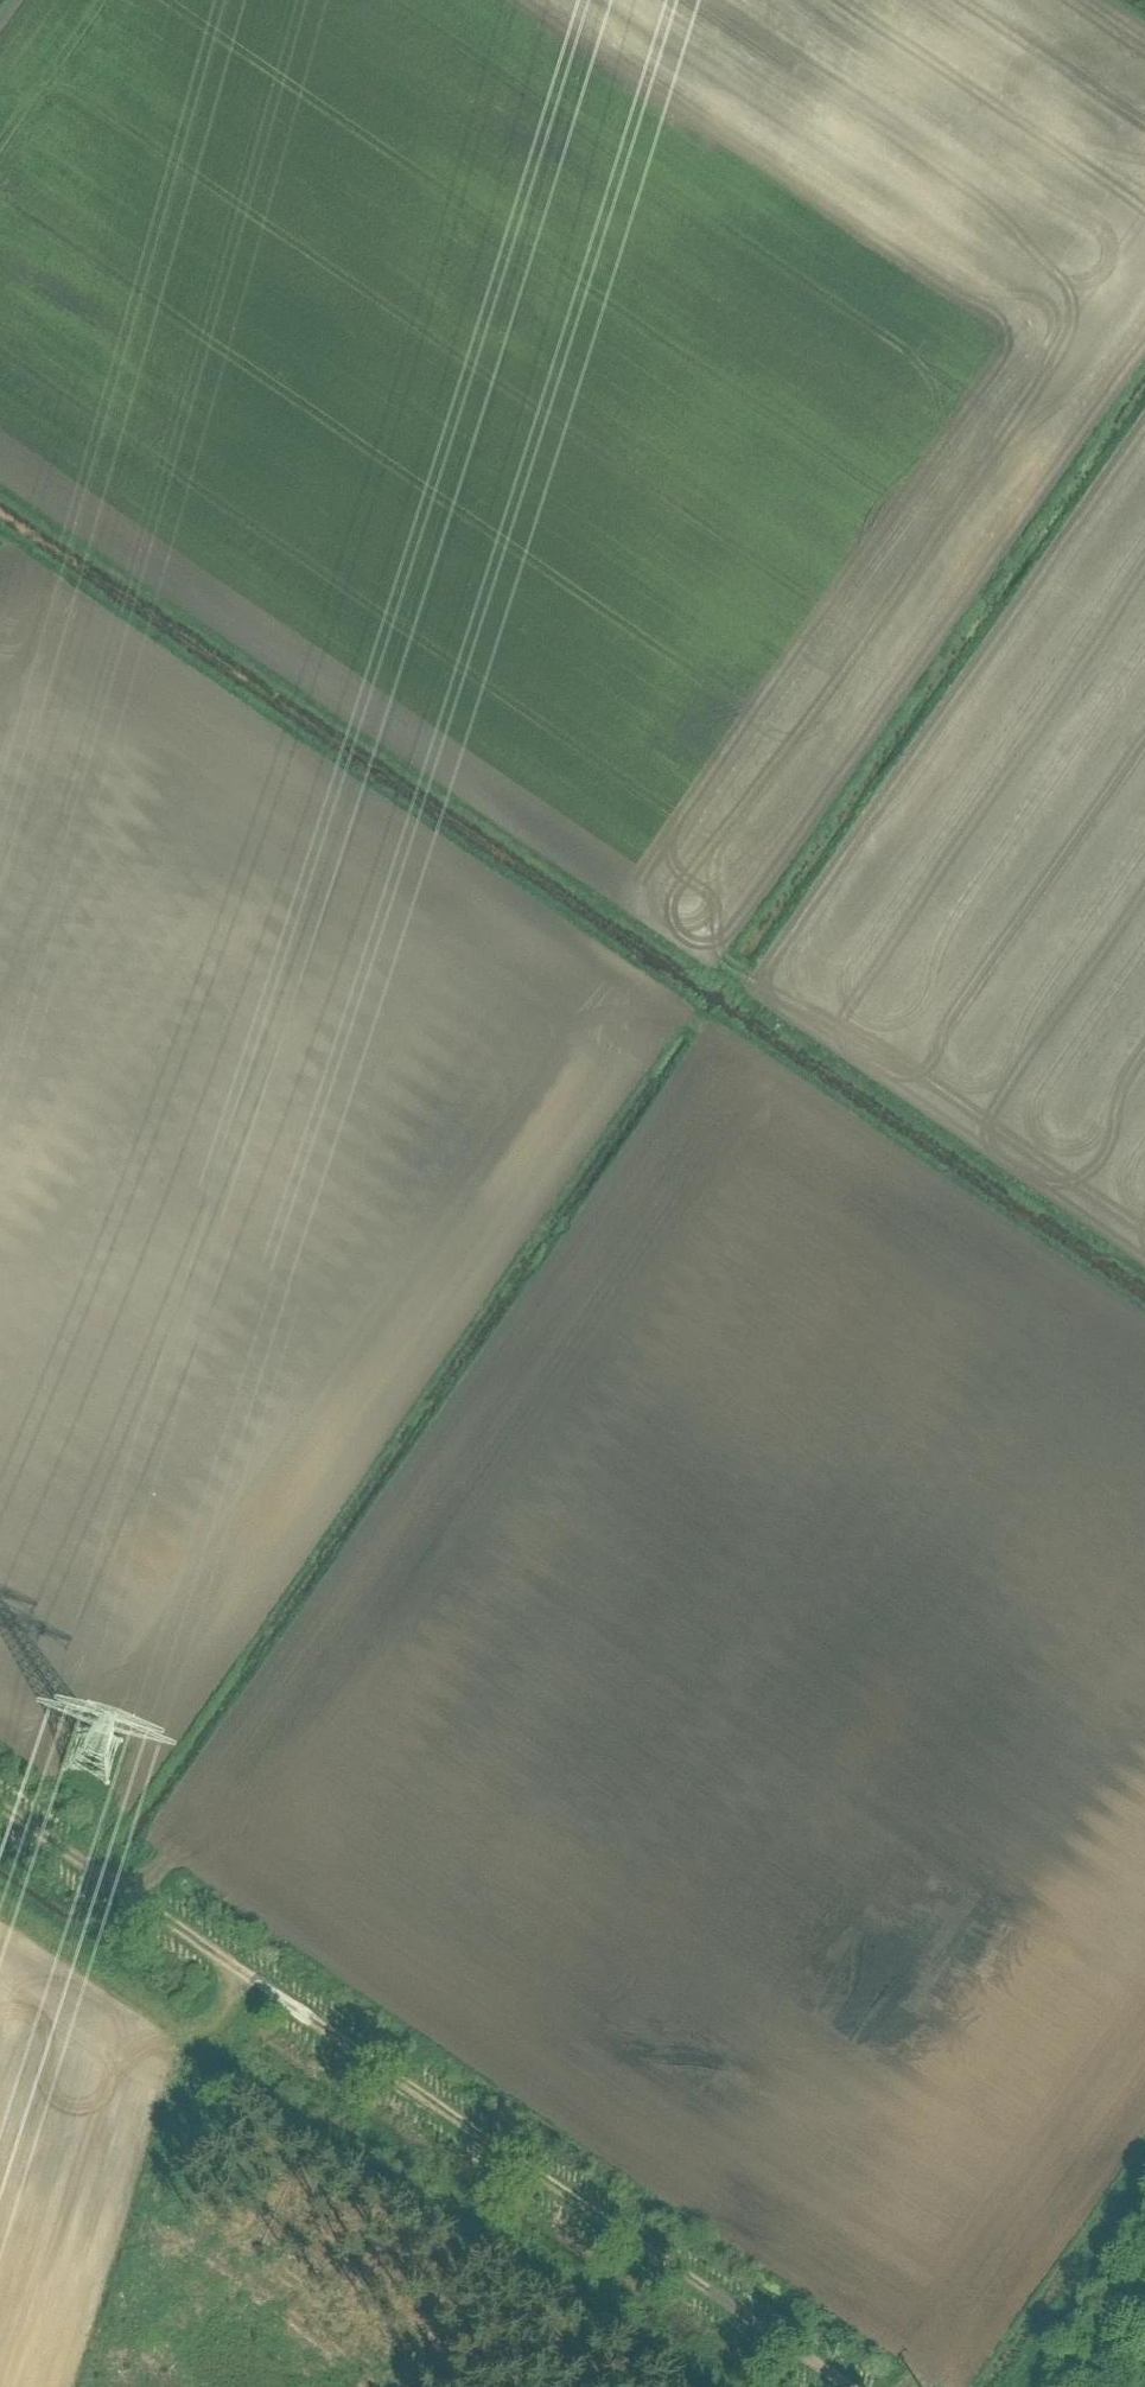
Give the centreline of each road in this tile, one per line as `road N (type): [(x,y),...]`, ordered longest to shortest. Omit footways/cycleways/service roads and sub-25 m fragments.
road 1 (track): [(0,1812),(843,2386)]

